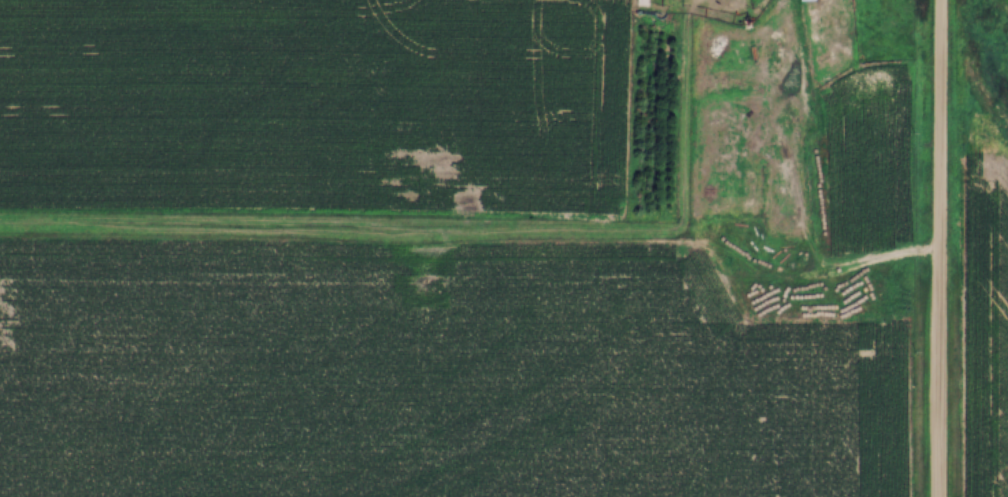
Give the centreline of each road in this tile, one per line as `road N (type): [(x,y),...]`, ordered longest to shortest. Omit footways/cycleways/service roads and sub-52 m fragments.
road 1 (residential): [(939,496),(941,0)]

